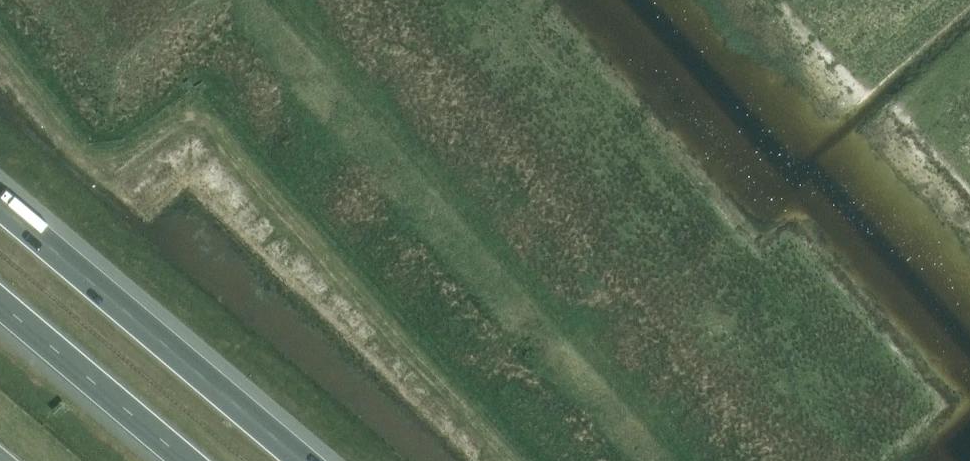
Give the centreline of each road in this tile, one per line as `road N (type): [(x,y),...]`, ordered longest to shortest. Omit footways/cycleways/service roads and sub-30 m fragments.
road 1 (motorway): [(318,460),(0,186)]
road 2 (motorway): [(0,301),(189,460)]

